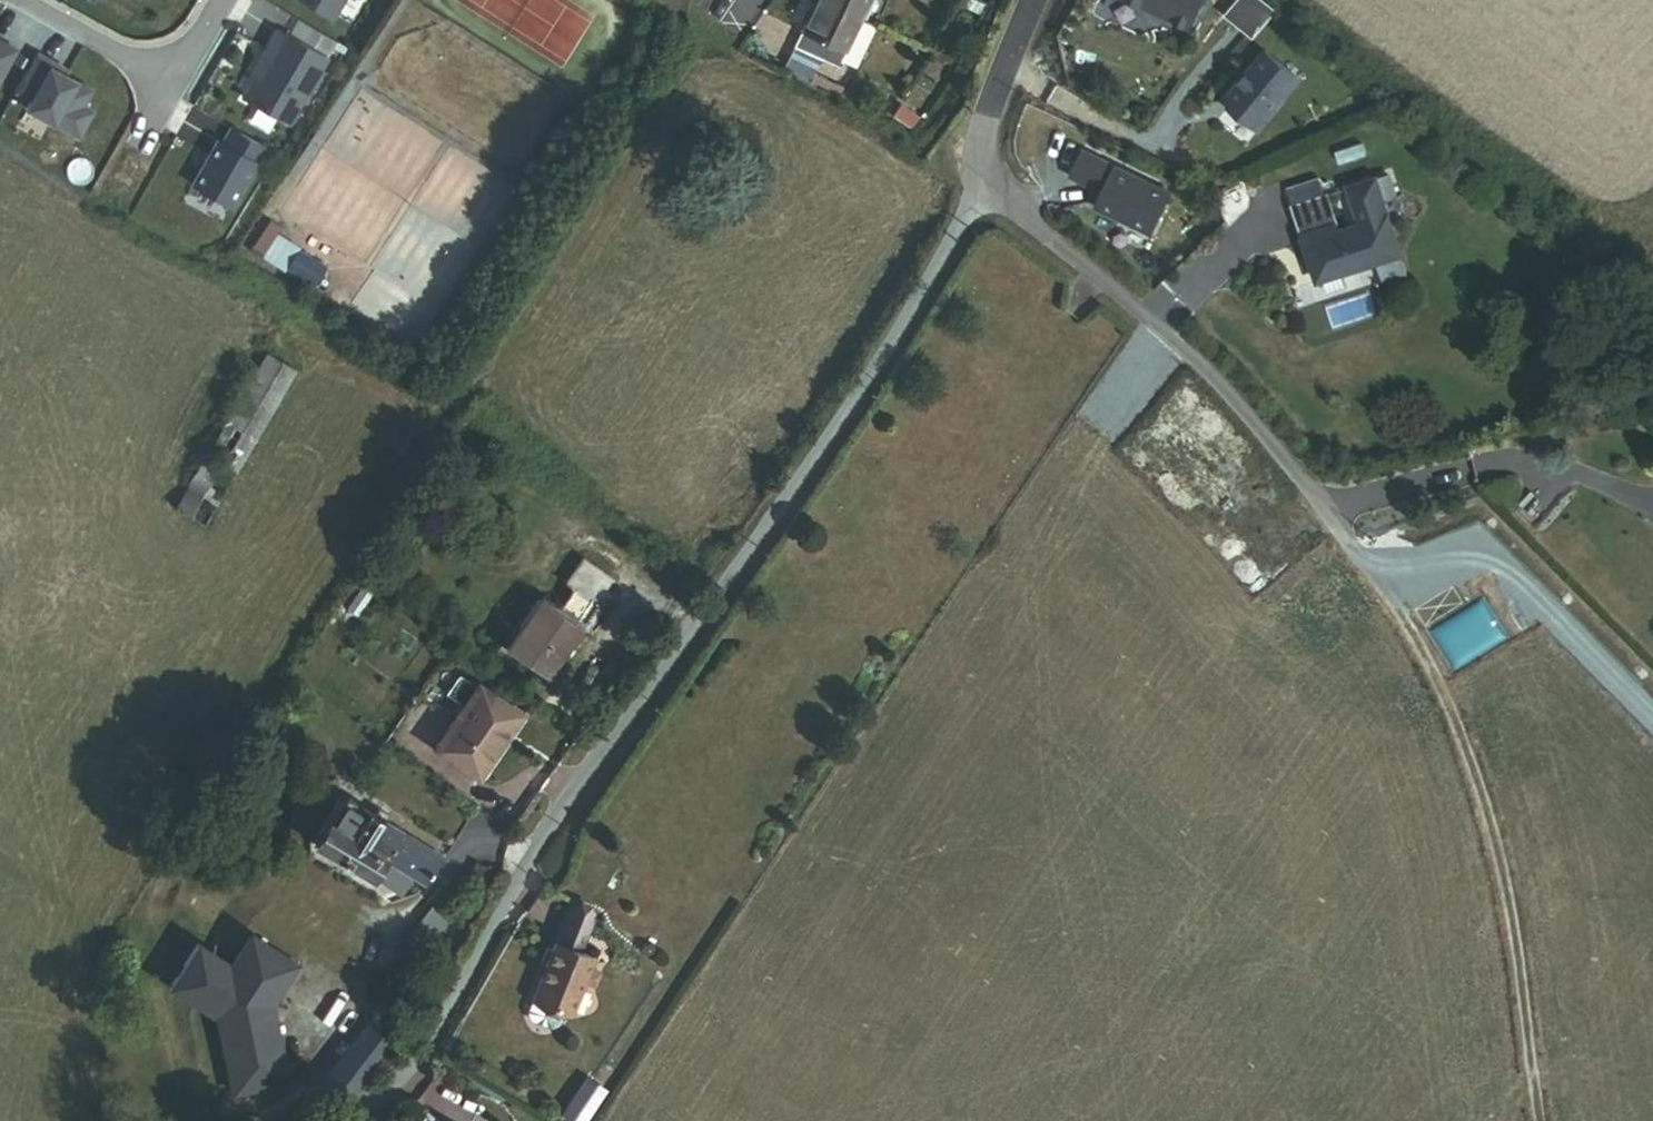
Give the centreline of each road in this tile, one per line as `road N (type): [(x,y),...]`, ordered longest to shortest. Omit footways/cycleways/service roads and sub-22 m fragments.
road 1 (unclassified): [(349,1120),(434,1035),(571,811),(738,576),(987,182)]
road 2 (track): [(1539,1120),(1512,909),(1474,769),(1439,672),(1379,579)]
road 3 (residential): [(1379,579),(1225,395),(1144,314),(1017,216),(987,182)]
road 4 (residential): [(1379,579),(1445,553),(1505,564),(1652,710)]
road 5 (residential): [(22,0),(135,60),(169,62),(197,42),(223,0)]
road 6 (residential): [(987,182),(978,136),(992,74),(1028,0)]

